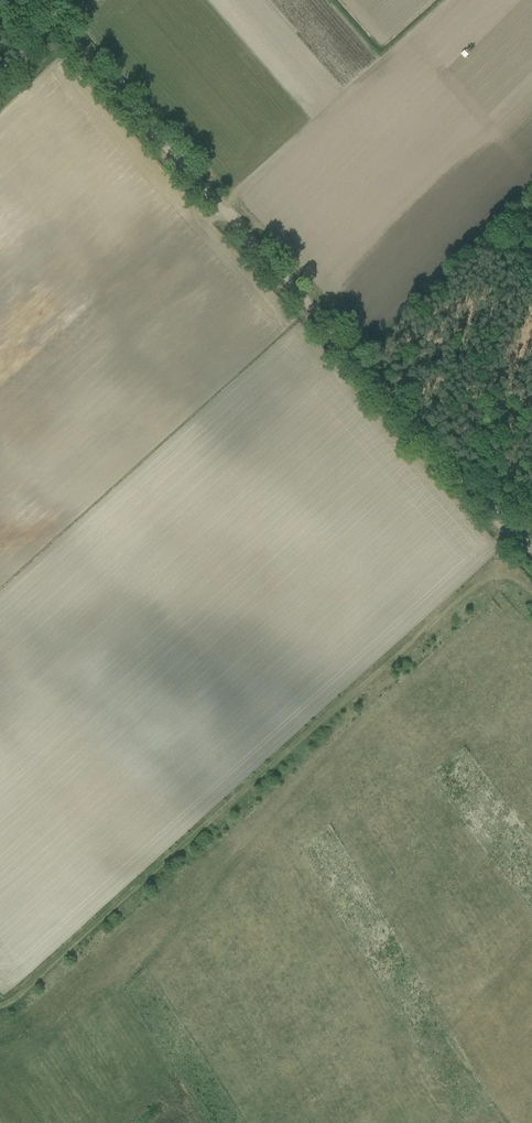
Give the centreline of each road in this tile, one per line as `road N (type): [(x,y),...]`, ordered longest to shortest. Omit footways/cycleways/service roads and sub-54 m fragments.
road 1 (track): [(510,527),(34,0)]

